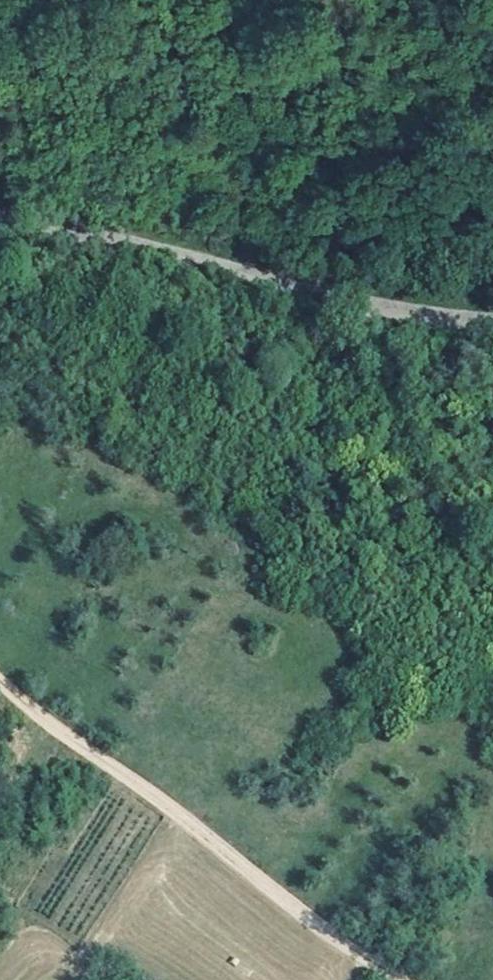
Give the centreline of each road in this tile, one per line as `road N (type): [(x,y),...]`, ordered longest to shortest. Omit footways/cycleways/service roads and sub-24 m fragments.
road 1 (track): [(0,682),(323,933),(400,979)]
road 2 (residential): [(102,237),(407,318),(492,330)]

